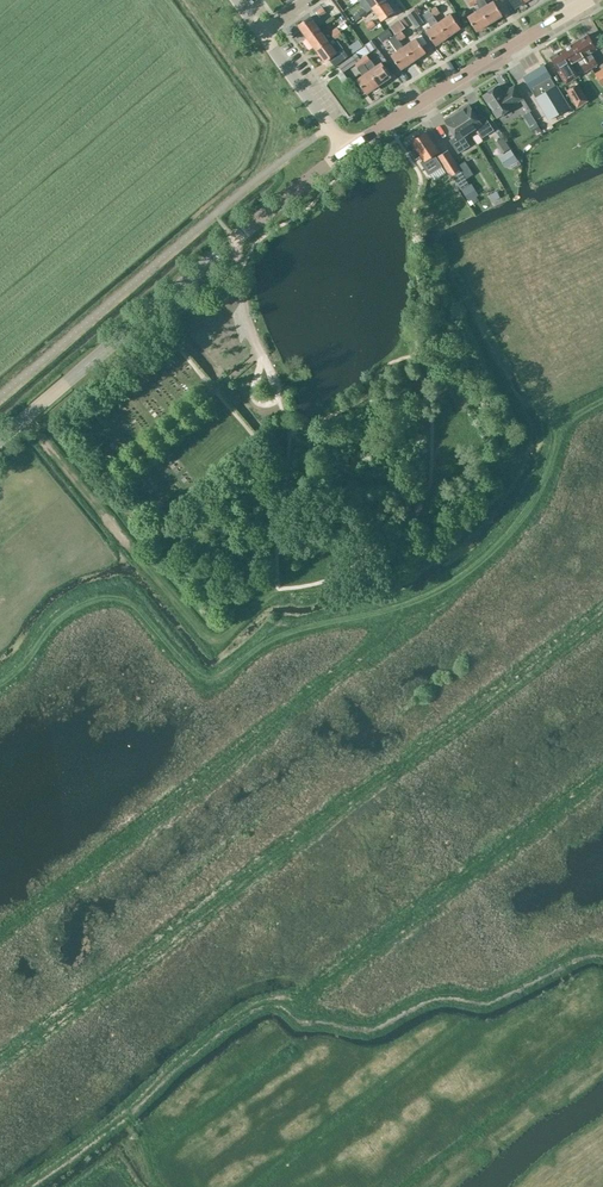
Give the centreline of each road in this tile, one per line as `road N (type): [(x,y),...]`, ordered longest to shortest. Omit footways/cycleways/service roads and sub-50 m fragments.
road 1 (secondary): [(0,439),(347,150)]
road 2 (track): [(22,420),(211,643),(278,588)]
road 3 (secondary): [(347,150),(571,11)]

